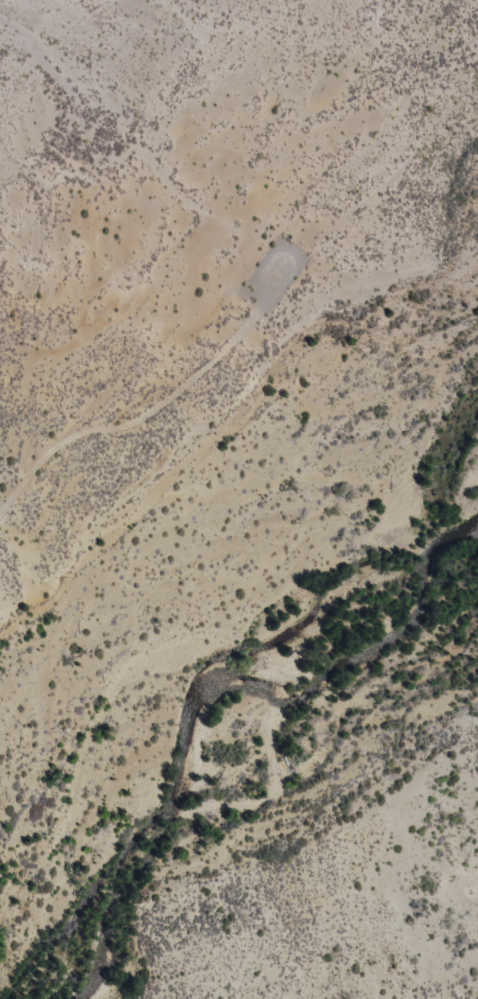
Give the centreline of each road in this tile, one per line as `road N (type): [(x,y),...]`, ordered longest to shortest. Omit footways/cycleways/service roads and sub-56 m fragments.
road 1 (track): [(0,500),(50,452),(170,400),(244,329),(278,277)]

